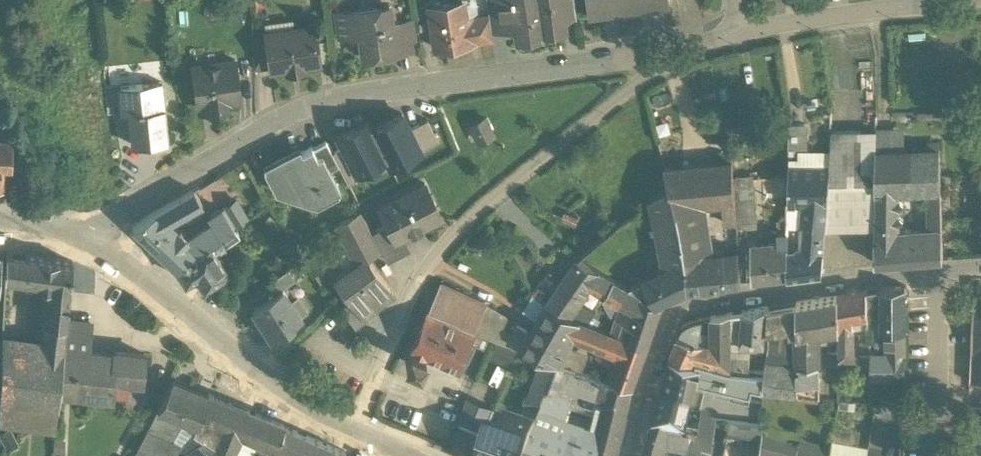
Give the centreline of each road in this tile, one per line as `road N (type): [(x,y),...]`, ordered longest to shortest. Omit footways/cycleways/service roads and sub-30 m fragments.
road 1 (residential): [(657,61),(639,53),(606,56),(345,93),(283,115),(197,163),(87,239)]
road 2 (unclassified): [(657,61),(470,208),(419,265),(347,431)]
road 3 (residential): [(628,455),(663,329),(686,304),(980,267)]
road 4 (tertiary): [(347,431),(237,358),(87,239)]
road 5 (residential): [(980,0),(733,32)]

